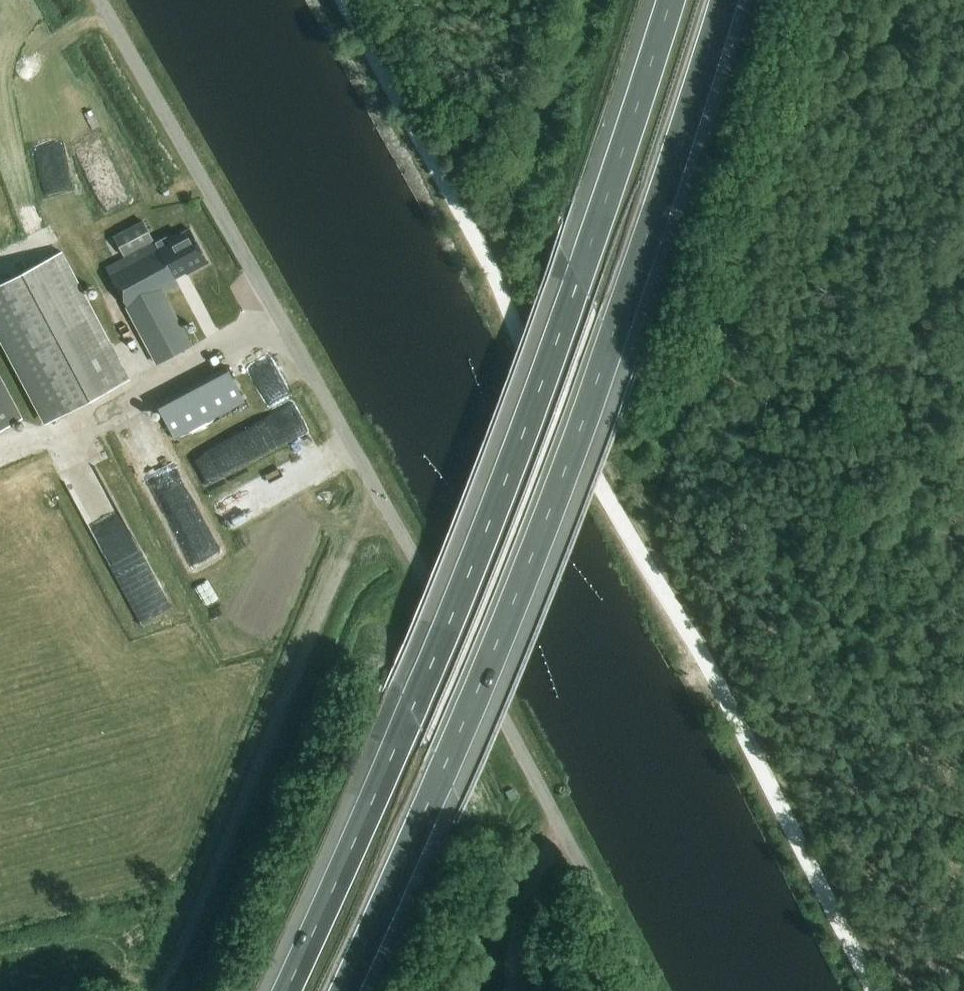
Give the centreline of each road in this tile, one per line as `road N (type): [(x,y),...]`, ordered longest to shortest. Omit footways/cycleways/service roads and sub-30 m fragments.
road 1 (unclassified): [(647,990),(499,711),(100,0)]
road 2 (motorway): [(671,0),(499,498),(288,990)]
road 3 (motorway): [(346,990),(534,550),(727,0)]
road 4 (track): [(158,990),(348,559),(390,515)]

